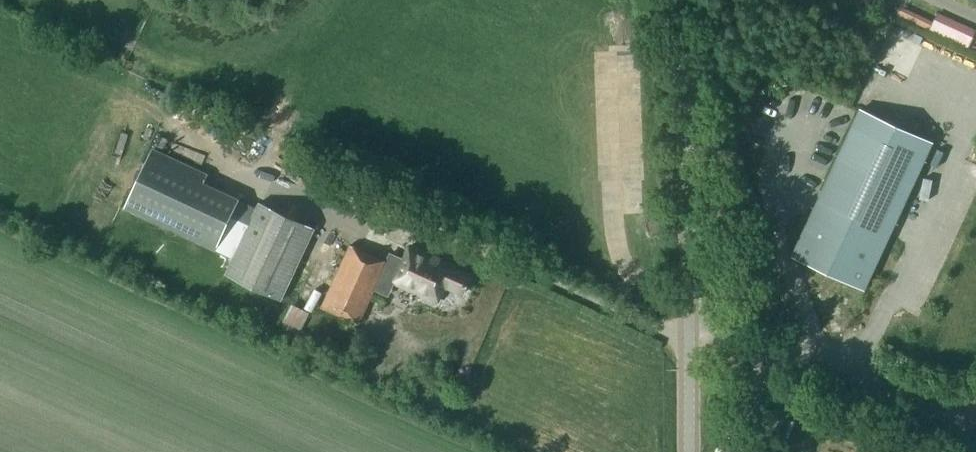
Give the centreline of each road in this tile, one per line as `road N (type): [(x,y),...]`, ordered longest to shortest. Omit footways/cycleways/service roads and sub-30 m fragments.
road 1 (tertiary): [(691,334),(687,109),(672,0)]
road 2 (unclassified): [(730,451),(761,358),(726,335),(691,334)]

